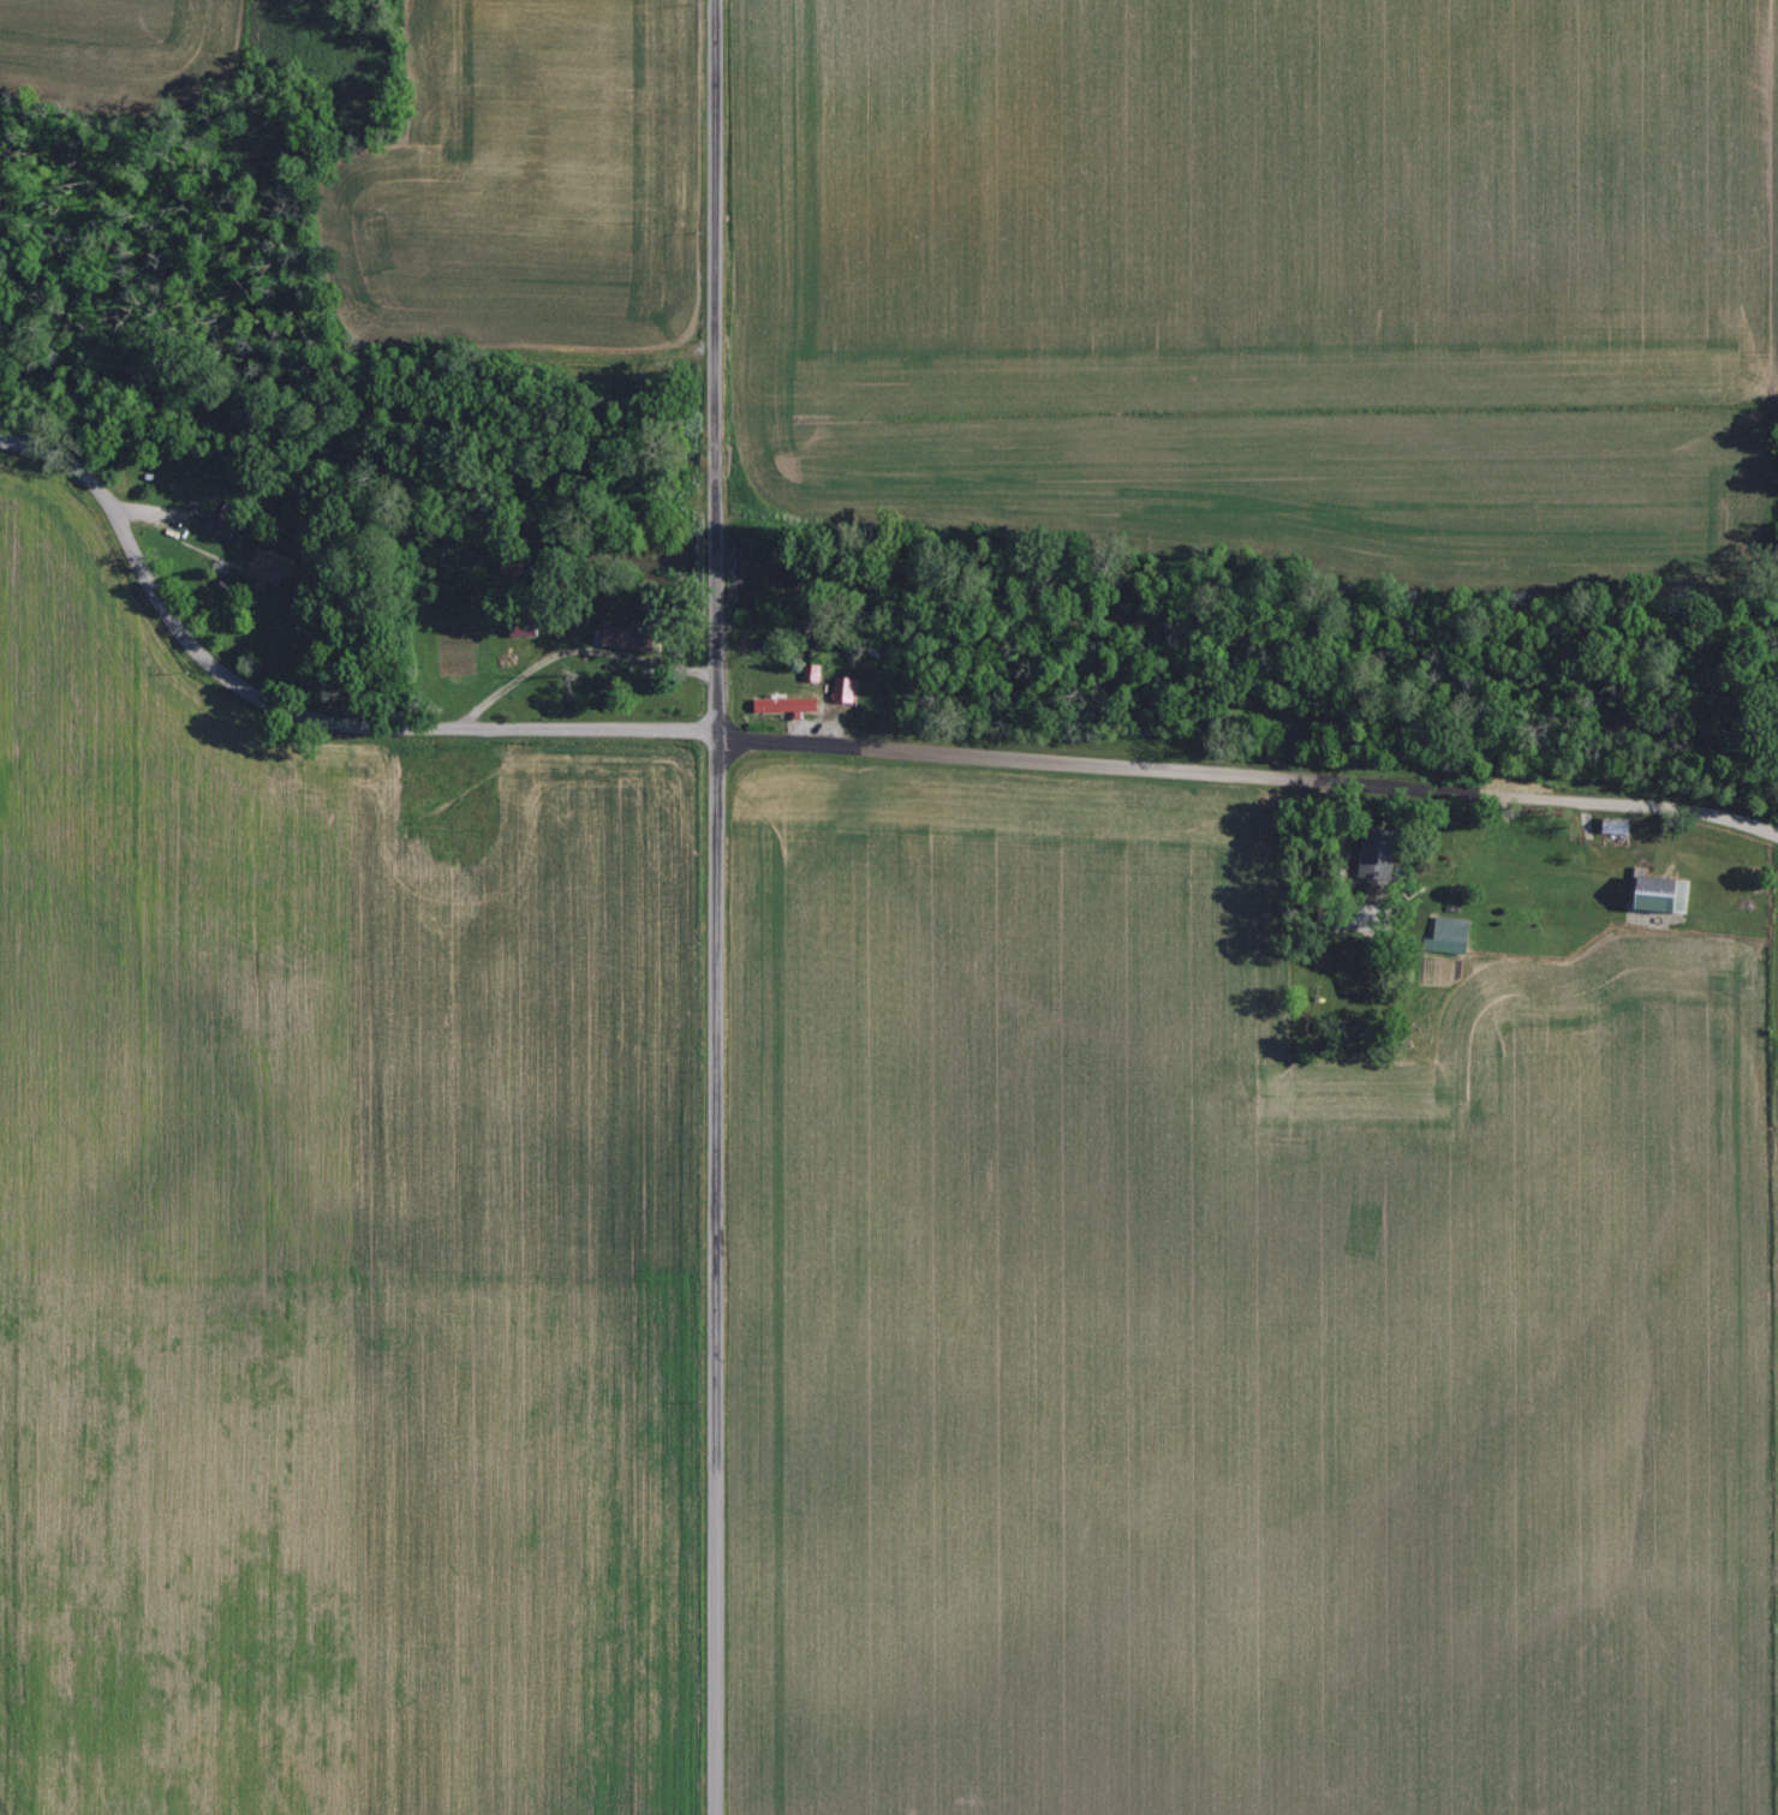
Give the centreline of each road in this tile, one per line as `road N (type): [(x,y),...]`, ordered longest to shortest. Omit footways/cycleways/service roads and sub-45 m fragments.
road 1 (residential): [(714,1814),(716,613)]
road 2 (tertiary): [(716,733),(1645,804),(1706,811),(1777,837)]
road 3 (residential): [(0,438),(44,448),(94,480),(145,580),(201,659),(263,703),(342,727),(716,733)]
road 4 (residential): [(715,533),(712,0)]

